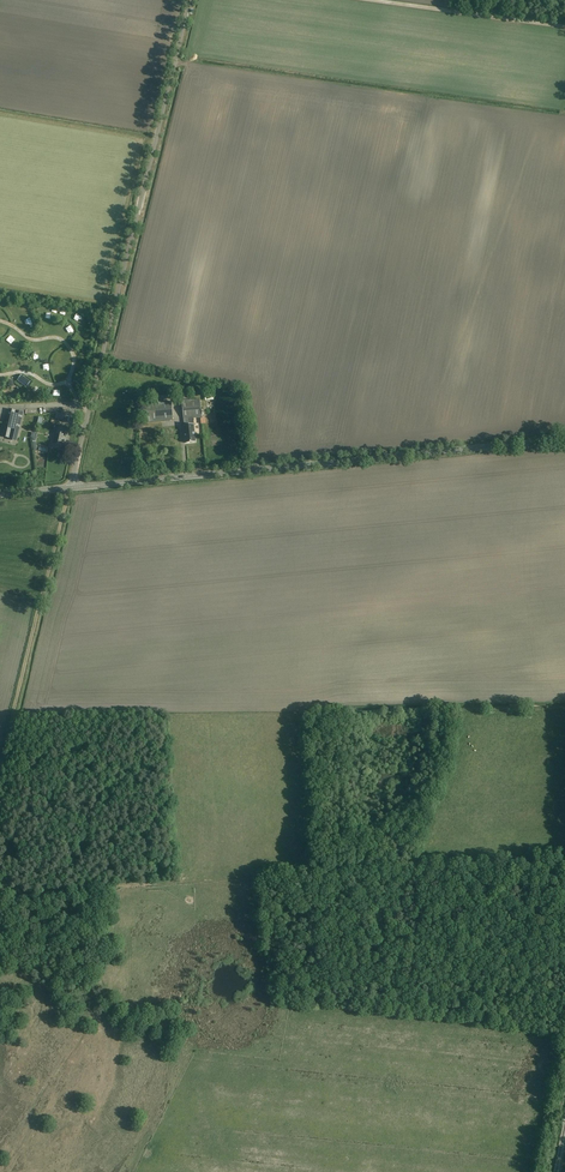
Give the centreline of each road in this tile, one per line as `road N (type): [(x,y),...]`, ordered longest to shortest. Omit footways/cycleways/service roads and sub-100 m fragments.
road 1 (unclassified): [(70,488),(190,0)]
road 2 (tertiary): [(564,439),(70,488)]
road 3 (track): [(70,488),(0,768)]
road 4 (track): [(0,895),(176,884)]

